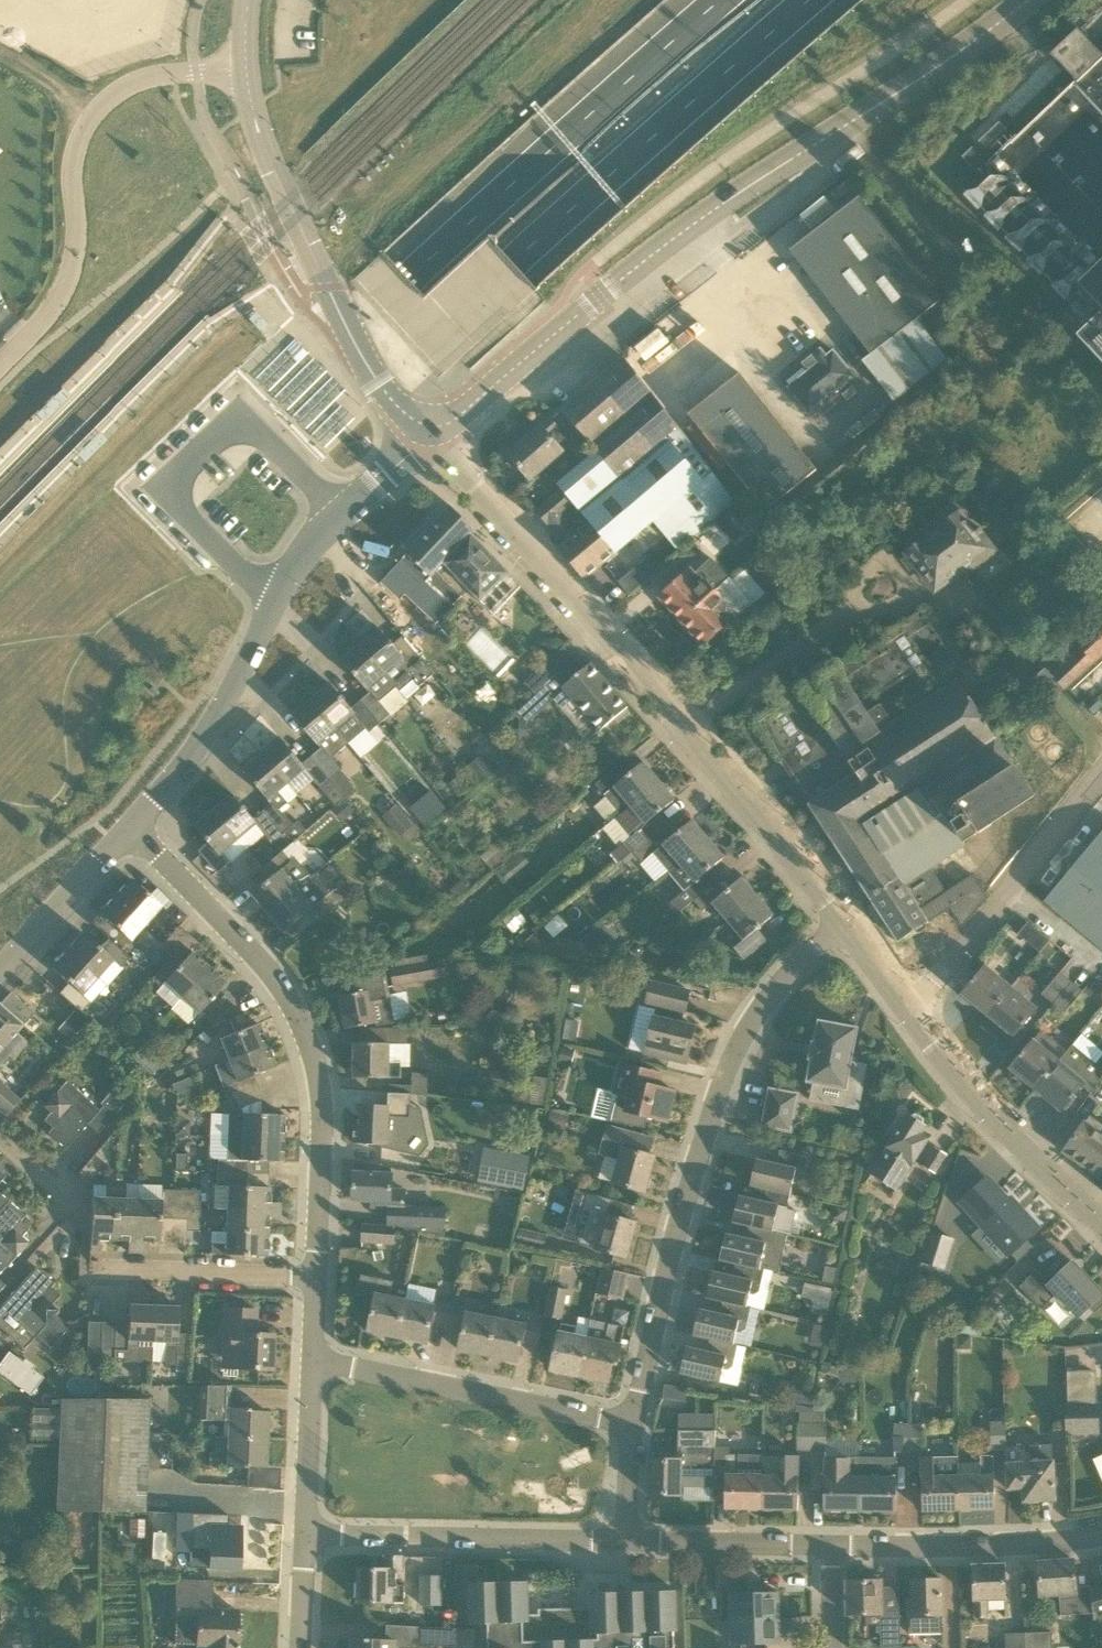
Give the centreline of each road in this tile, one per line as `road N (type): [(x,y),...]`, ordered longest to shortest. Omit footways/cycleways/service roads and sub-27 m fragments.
road 1 (motorway): [(0,749),(323,429),(810,0)]
road 2 (motorway): [(726,0),(284,387),(0,667)]
road 3 (residential): [(431,438),(685,228),(1030,0)]
road 4 (unclassified): [(842,928),(688,732),(431,438)]
road 5 (residential): [(633,1422),(711,1119),(742,1039),(788,975),(842,928)]
road 6 (residential): [(319,1277),(326,1138),(305,1038),(283,995),(130,831)]
road 7 (residential): [(130,831),(202,745),(305,551),(431,438)]
road 8 (unclassified): [(0,362),(53,306),(66,280),(75,245),(73,170),(94,115),(128,84),(246,70)]
road 9 (tertiary): [(431,438),(355,345),(264,146),(246,70)]
road 10 (residential): [(633,1422),(315,1364)]
road 11 (residential): [(609,1542),(305,1532)]
road 12 (residential): [(909,1013),(1101,780)]
road 13 (unclassified): [(1101,1226),(964,1086),(909,1013)]
road 14 (residential): [(832,1549),(1101,1537)]
road 15 (residential): [(319,1277),(83,1270)]
road 16 (unclassified): [(832,1549),(609,1542)]
road 17 (residential): [(0,973),(130,831)]
road 18 (residential): [(305,1532),(315,1364)]
road 19 (unclassified): [(609,1542),(633,1422)]

